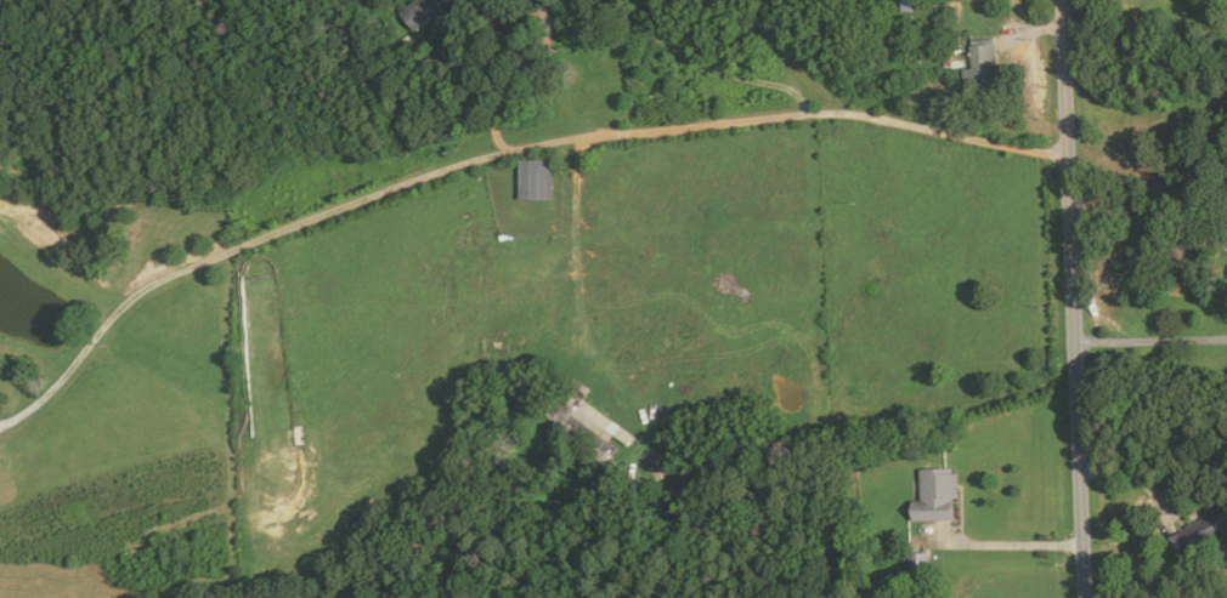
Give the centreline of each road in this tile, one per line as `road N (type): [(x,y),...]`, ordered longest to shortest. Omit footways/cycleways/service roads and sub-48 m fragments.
road 1 (residential): [(1084,597),(1061,0)]

